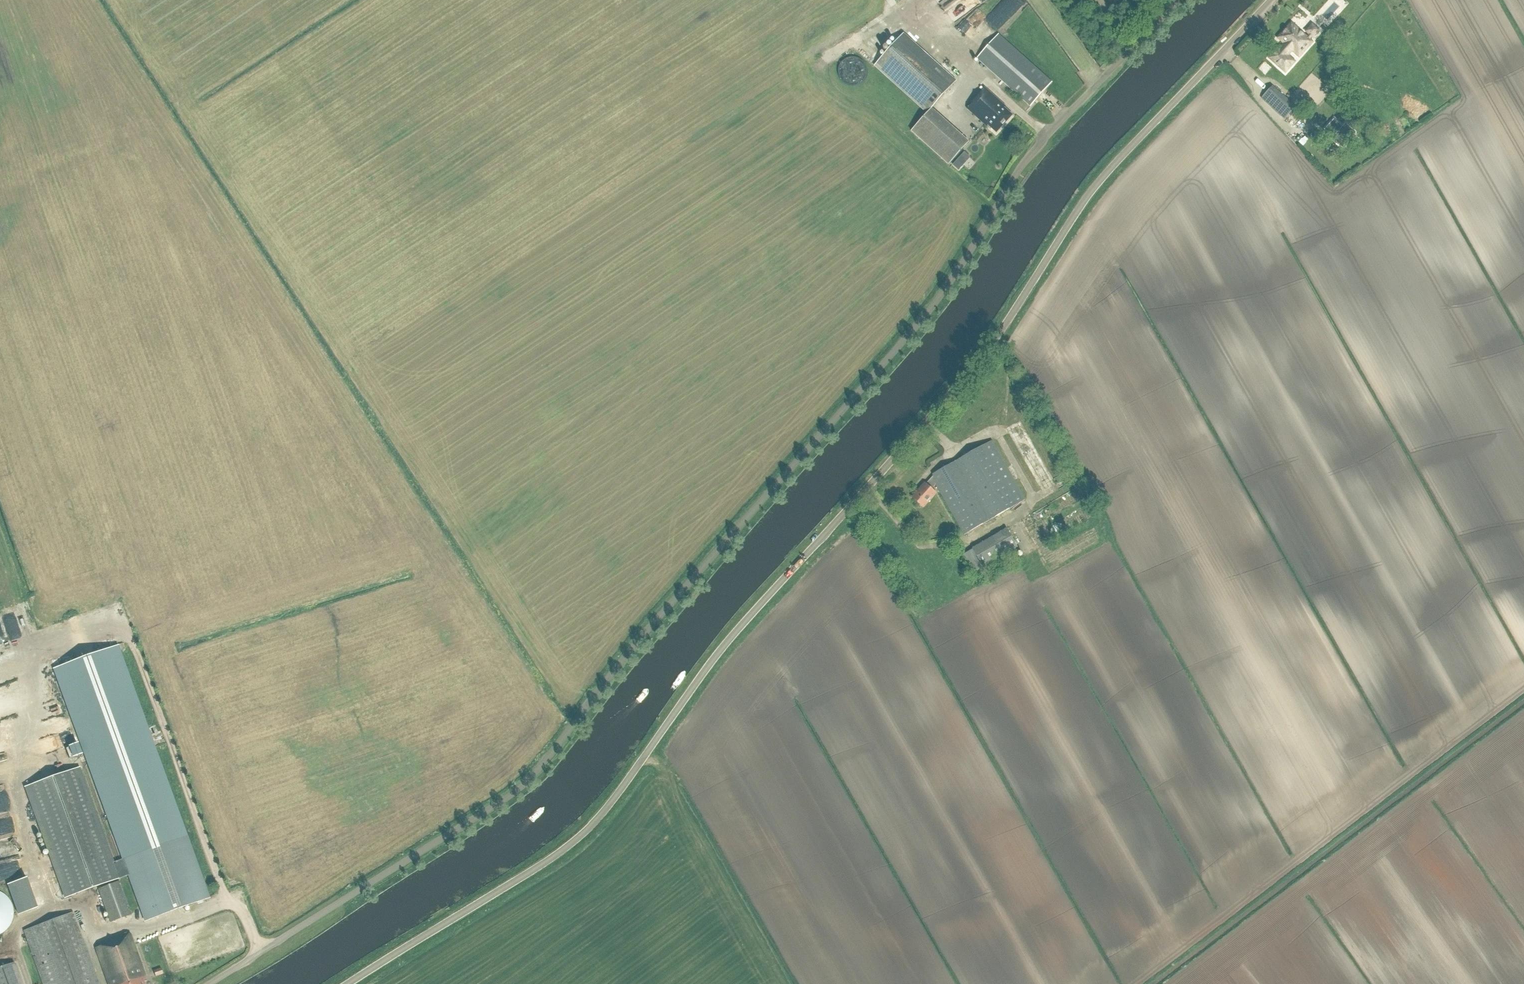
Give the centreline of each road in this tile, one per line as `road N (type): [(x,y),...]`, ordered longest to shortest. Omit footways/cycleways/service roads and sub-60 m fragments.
road 1 (unclassified): [(217,983),(534,771),(623,659),(920,329),(1069,118),(1183,0)]
road 2 (unclassified): [(352,983),(588,828),(734,629),(984,355),(1097,187),(1273,0)]

